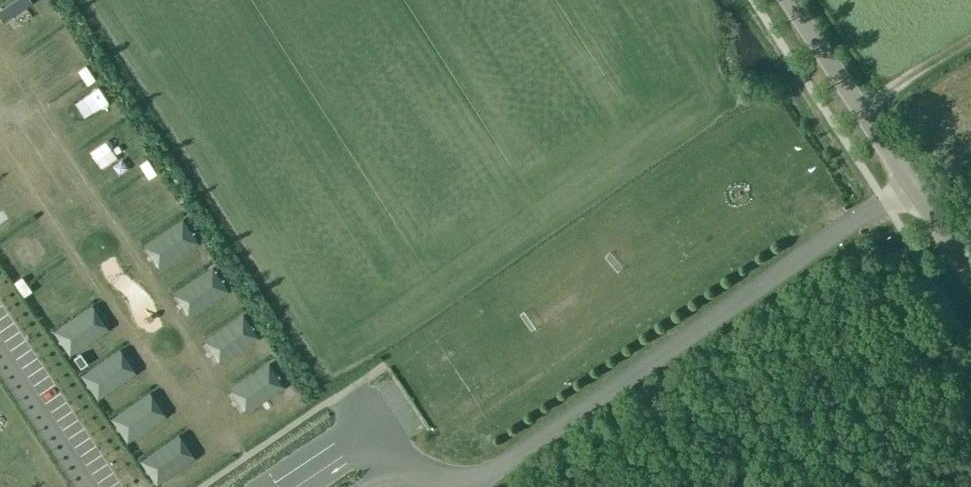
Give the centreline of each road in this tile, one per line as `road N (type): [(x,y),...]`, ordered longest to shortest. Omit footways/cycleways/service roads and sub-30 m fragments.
road 1 (tertiary): [(970,271),(796,0)]
road 2 (track): [(862,104),(970,39)]

